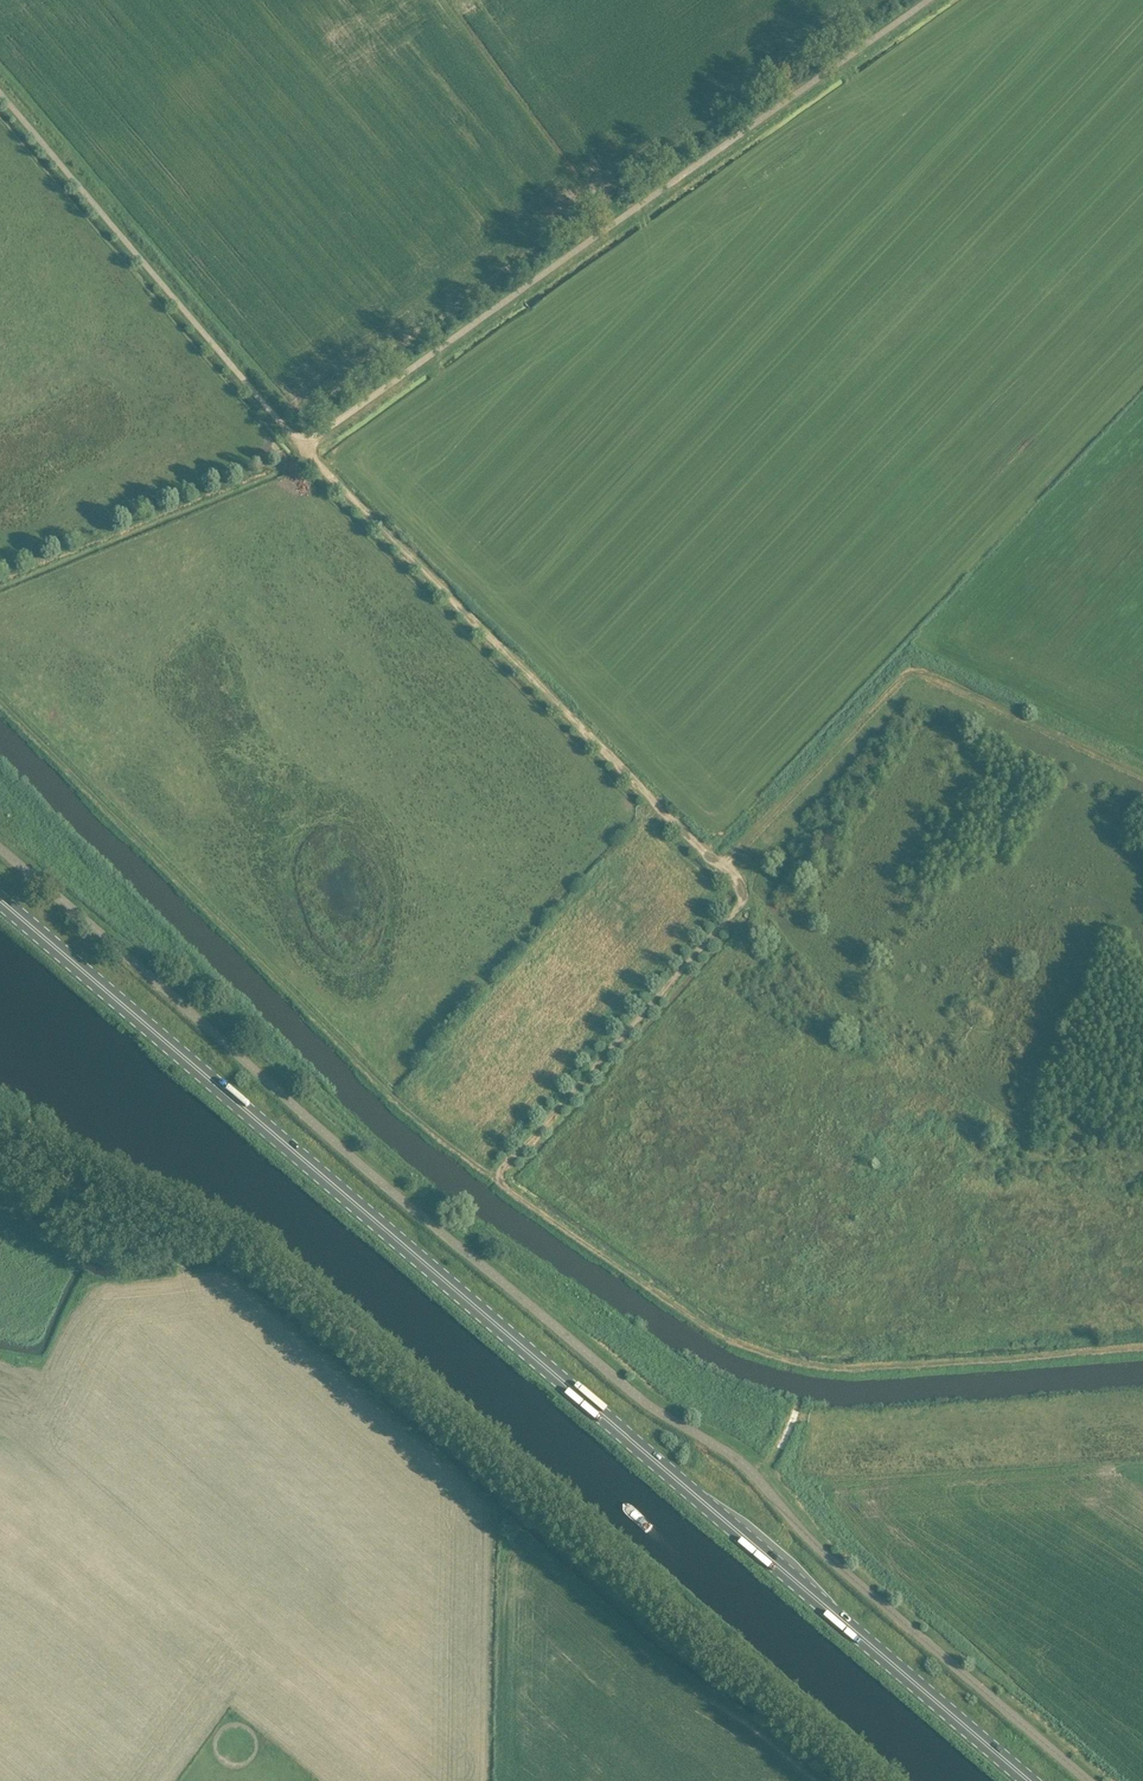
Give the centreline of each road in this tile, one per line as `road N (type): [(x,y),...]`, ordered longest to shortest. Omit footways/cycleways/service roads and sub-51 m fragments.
road 1 (unclassified): [(1090,1780),(823,1552),(740,1462),(641,1405),(541,1324),(0,852)]
road 2 (primary): [(1026,1780),(0,904)]
road 3 (unclassified): [(865,1780),(252,1259),(0,1140)]
road 4 (track): [(496,1178),(710,1325),(802,1363),(846,1368),(1142,1347)]
road 5 (track): [(0,704),(410,1113),(496,1178)]

